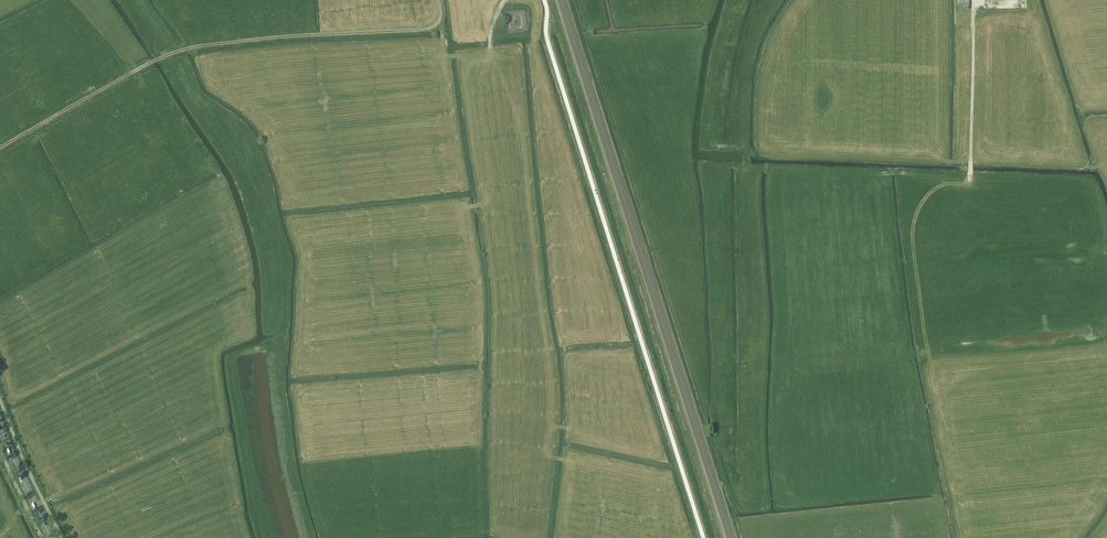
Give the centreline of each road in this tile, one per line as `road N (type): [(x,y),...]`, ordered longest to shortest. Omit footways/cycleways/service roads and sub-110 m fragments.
road 1 (primary): [(51,537),(0,423)]

